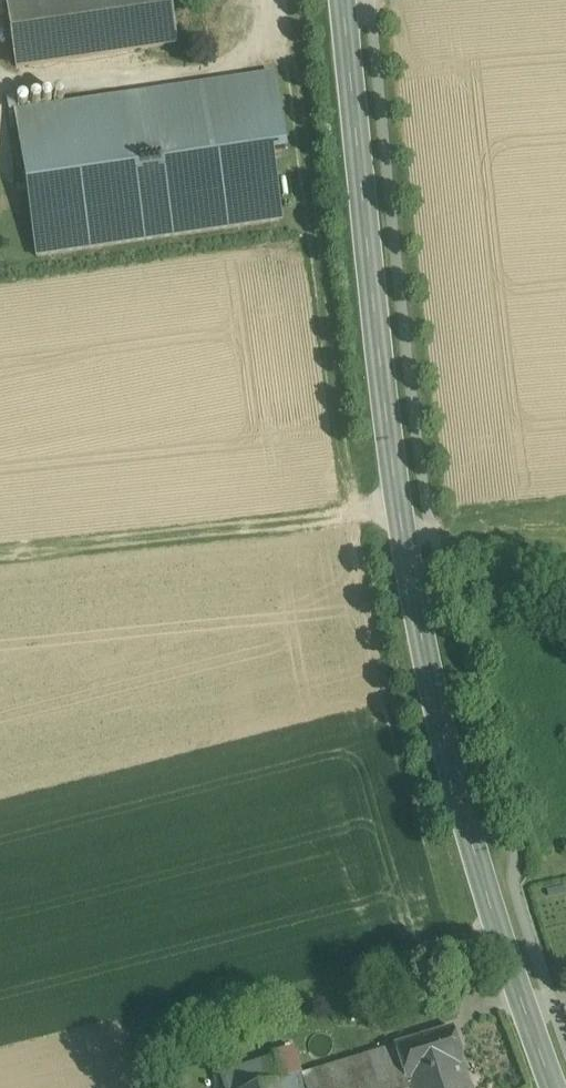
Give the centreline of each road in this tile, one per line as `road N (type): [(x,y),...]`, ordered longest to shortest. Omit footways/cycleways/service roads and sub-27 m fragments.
road 1 (secondary): [(348,0),(399,507),(430,688),(499,913),(565,1087)]
road 2 (track): [(0,550),(367,511)]

